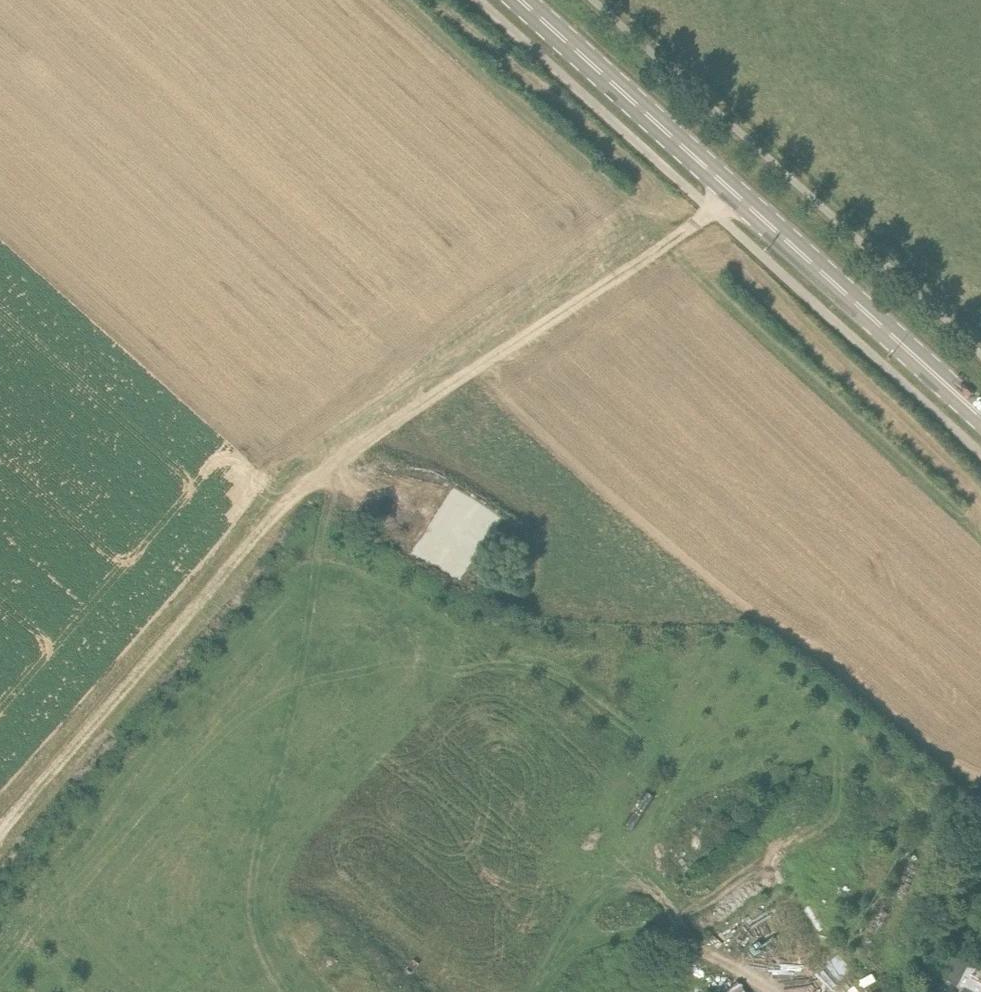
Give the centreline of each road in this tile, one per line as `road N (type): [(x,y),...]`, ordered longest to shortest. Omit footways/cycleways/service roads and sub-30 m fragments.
road 1 (track): [(730,189),(696,222),(302,489),(0,831)]
road 2 (primary): [(980,416),(520,0)]

